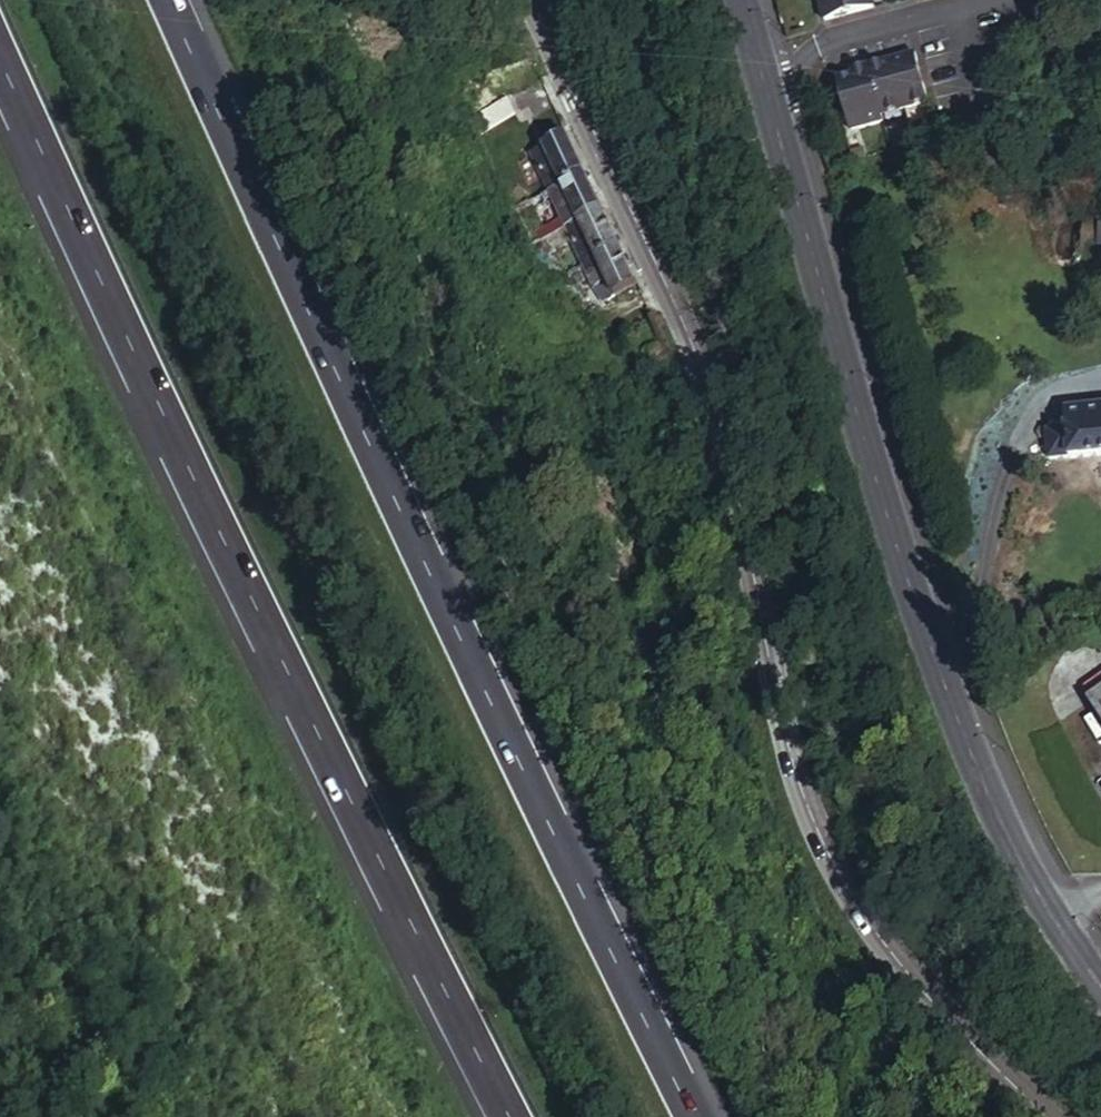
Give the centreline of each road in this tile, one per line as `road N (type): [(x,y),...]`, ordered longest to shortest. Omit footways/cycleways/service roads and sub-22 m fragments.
road 1 (tertiary): [(1064,1116),(889,927),(791,744),(675,308),(522,0)]
road 2 (motorway): [(688,1116),(564,886),(166,0)]
road 3 (motorway): [(0,85),(418,964),(502,1116)]
road 4 (tertiary): [(1100,984),(988,813),(911,602),(770,105)]
road 5 (residential): [(770,105),(801,55),(991,0)]

